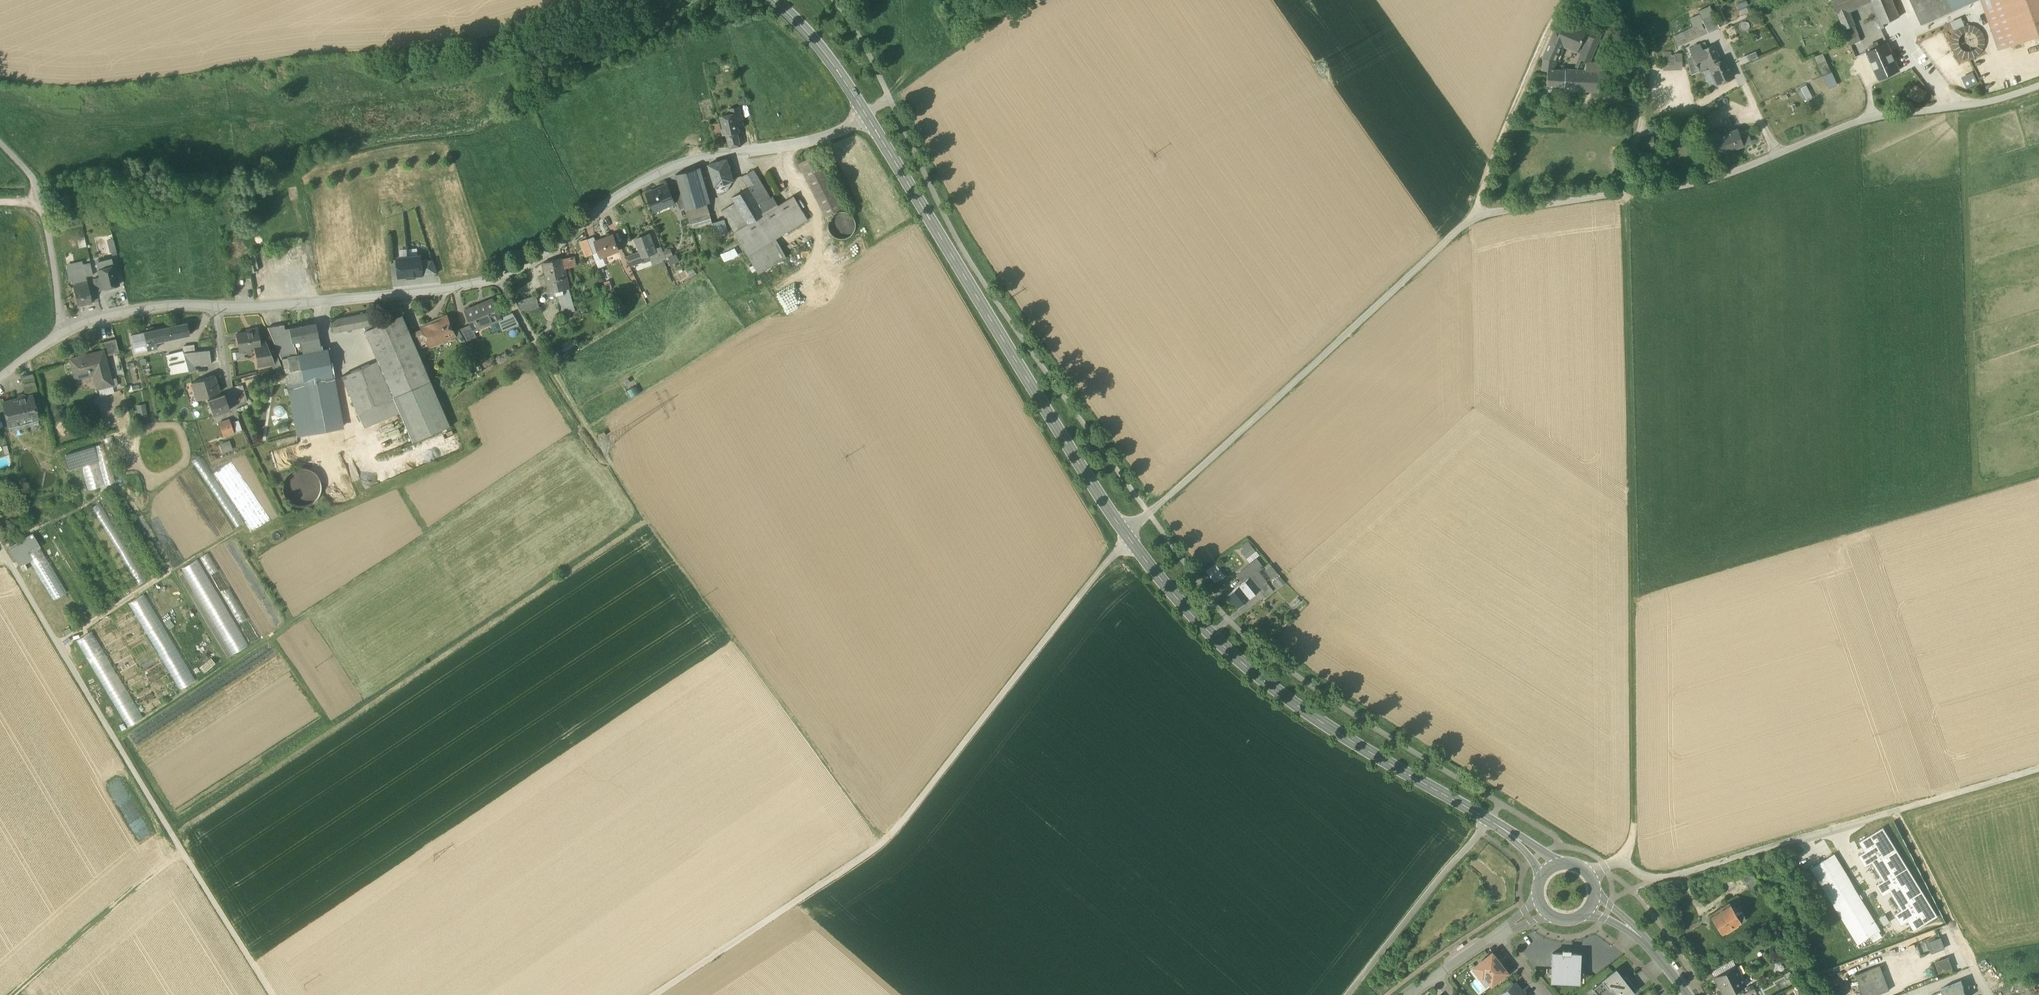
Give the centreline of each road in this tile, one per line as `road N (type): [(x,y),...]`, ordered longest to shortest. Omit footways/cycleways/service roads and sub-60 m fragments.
road 1 (residential): [(866,116),(815,140),(666,170),(496,278),(256,308),(173,304),(65,330)]
road 2 (track): [(1642,60),(1642,118),(1625,181),(1636,838),(1619,861)]
road 3 (track): [(496,278),(595,446),(880,845)]
road 4 (unclassified): [(655,994),(880,845),(1128,538)]
road 5 (unclassified): [(2038,86),(1995,102),(1869,119),(1713,180),(1474,216)]
road 6 (tertiary): [(1546,869),(1487,819),(1267,684),(1216,642),(1128,538)]
road 7 (track): [(0,547),(273,994)]
road 8 (tertiary): [(1128,538),(866,116)]
road 9 (unclassified): [(1474,216),(1128,538)]
road 10 (unclassified): [(2038,769),(1663,879),(1619,861),(1589,873)]
road 11 (unclassified): [(1474,216),(1492,152),(1568,0)]
road 12 (track): [(1487,819),(1348,994)]
road 13 (track): [(179,848),(10,994)]
road 14 (residential): [(65,330),(44,202),(34,177),(0,144)]
road 15 (tertiary): [(866,116),(821,47),(776,0)]
road 16 (tertiary): [(1687,994),(1635,931),(1591,906)]

